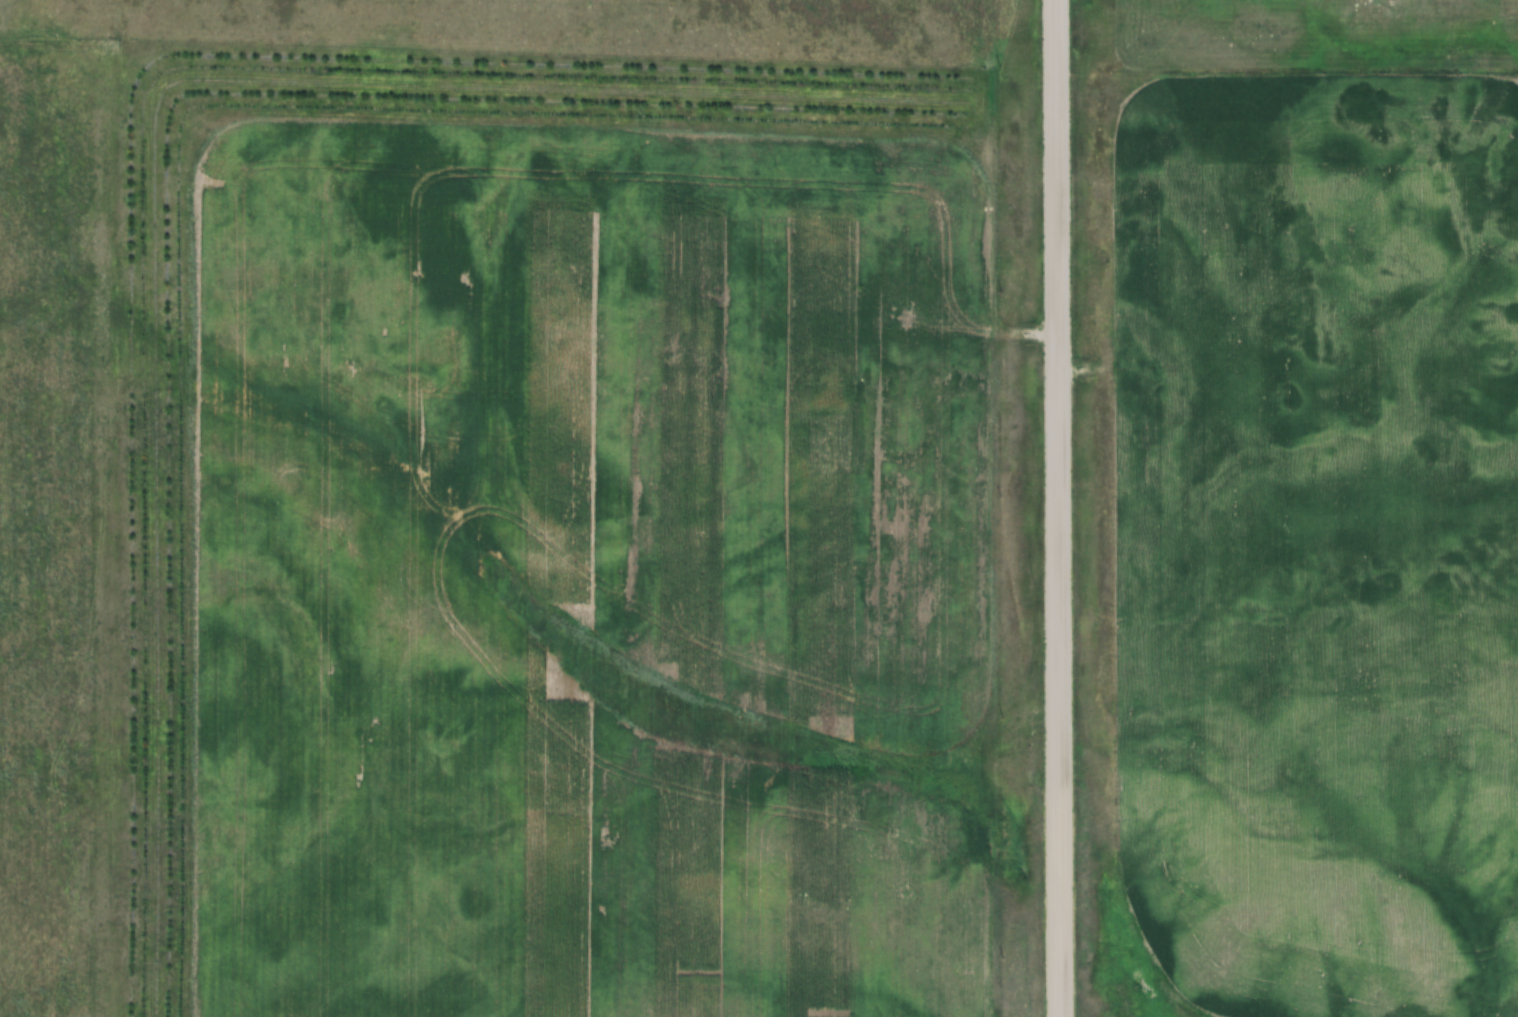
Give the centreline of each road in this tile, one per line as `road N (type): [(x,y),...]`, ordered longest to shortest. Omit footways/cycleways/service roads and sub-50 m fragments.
road 1 (tertiary): [(1059,1016),(1056,0)]

